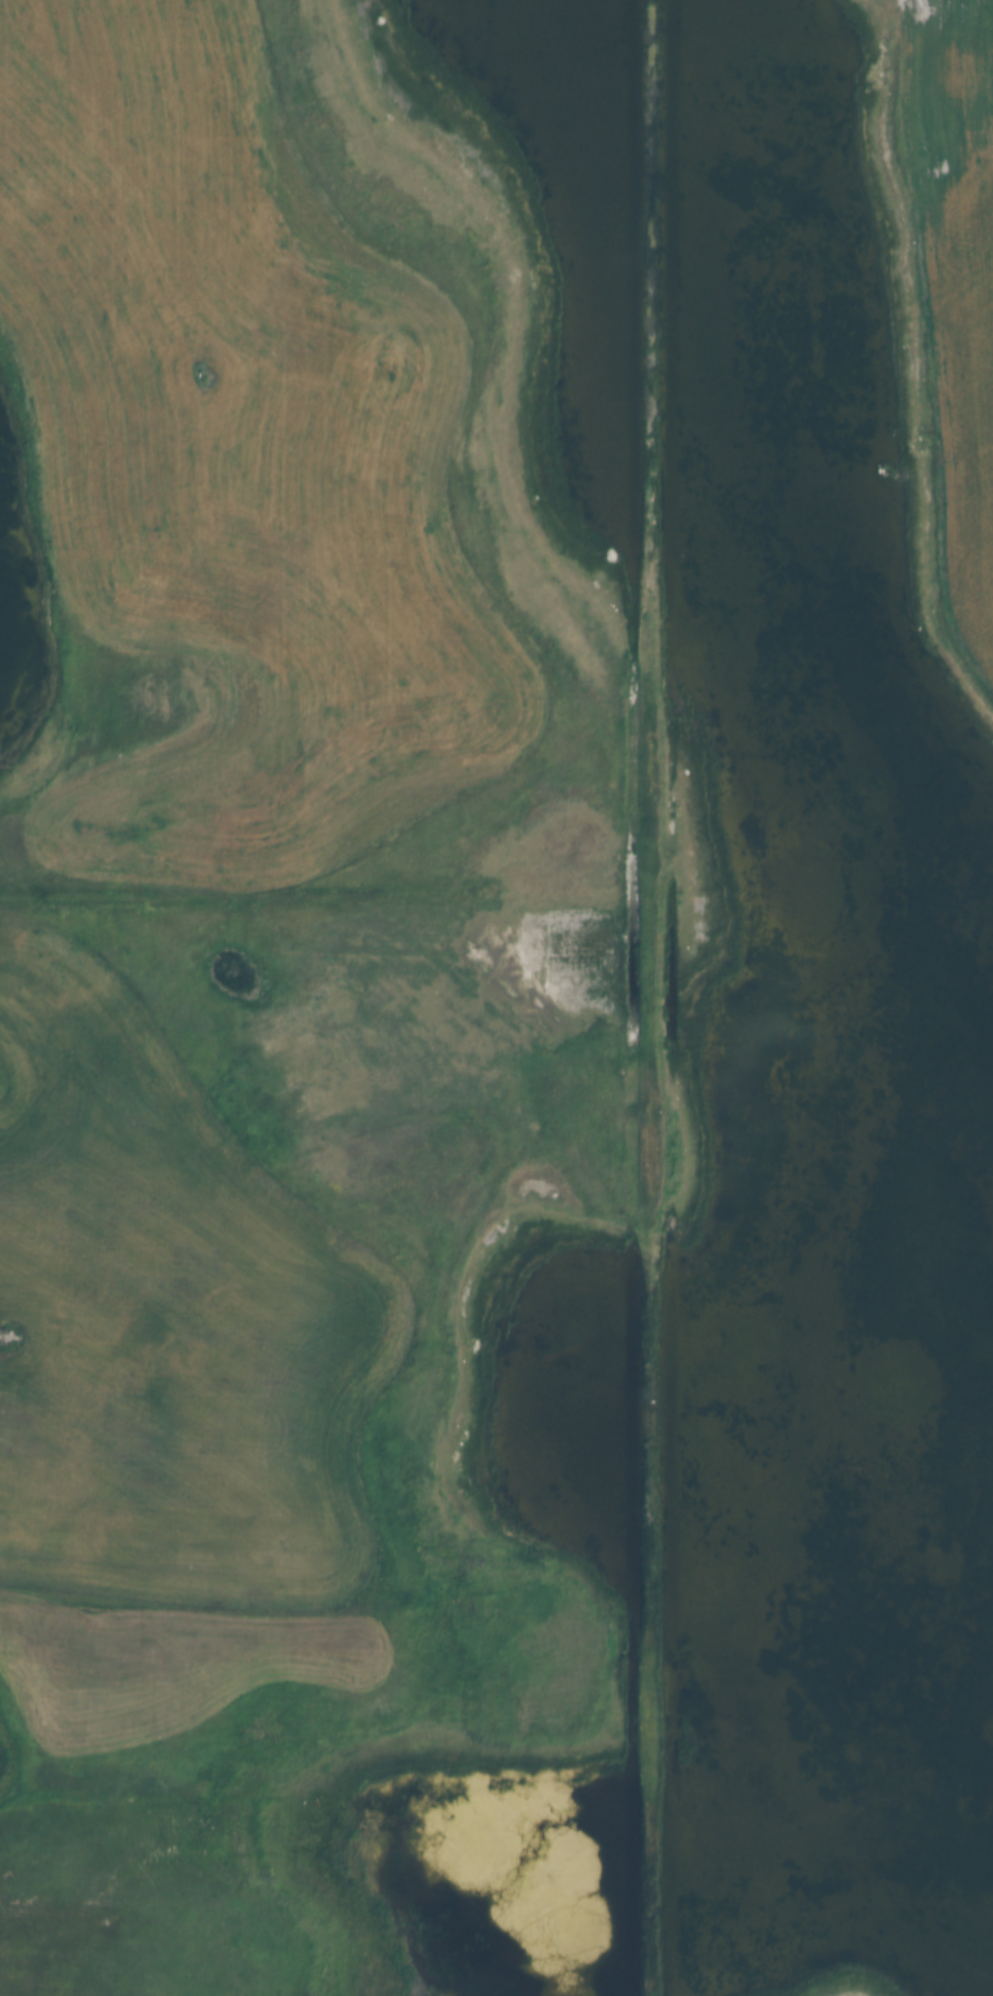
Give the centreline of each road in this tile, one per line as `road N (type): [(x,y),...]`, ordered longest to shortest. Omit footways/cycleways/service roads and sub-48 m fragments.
road 1 (residential): [(651,1995),(644,900),(651,0)]

